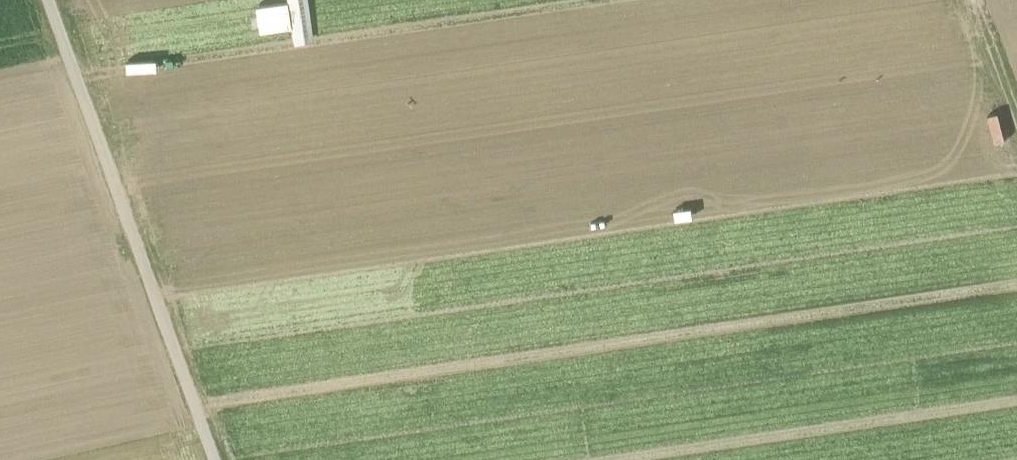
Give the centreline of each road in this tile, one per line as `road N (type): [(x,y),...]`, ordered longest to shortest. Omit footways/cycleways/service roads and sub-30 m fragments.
road 1 (unclassified): [(212,459),(47,0)]
road 2 (track): [(973,0),(1016,121)]

